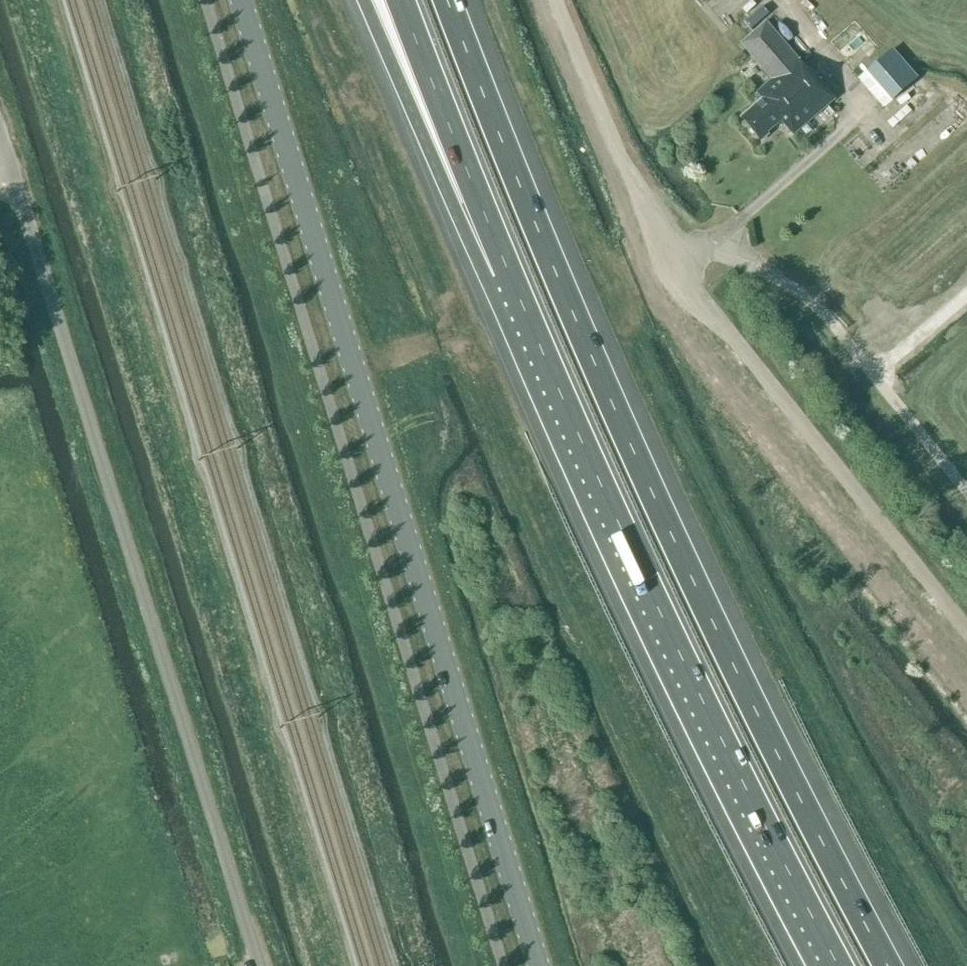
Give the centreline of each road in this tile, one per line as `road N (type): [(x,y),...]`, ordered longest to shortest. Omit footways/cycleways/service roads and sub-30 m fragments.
road 1 (motorway): [(888,965),(661,510),(448,0)]
road 2 (tertiary): [(535,965),(238,0)]
road 3 (unclassified): [(259,965),(0,137)]
road 4 (motorway): [(517,302),(610,514),(836,965)]
road 5 (unclassified): [(966,628),(695,282),(649,209)]
road 6 (motorway): [(367,0),(517,302)]
road 7 (motorway): [(399,0),(517,302)]

